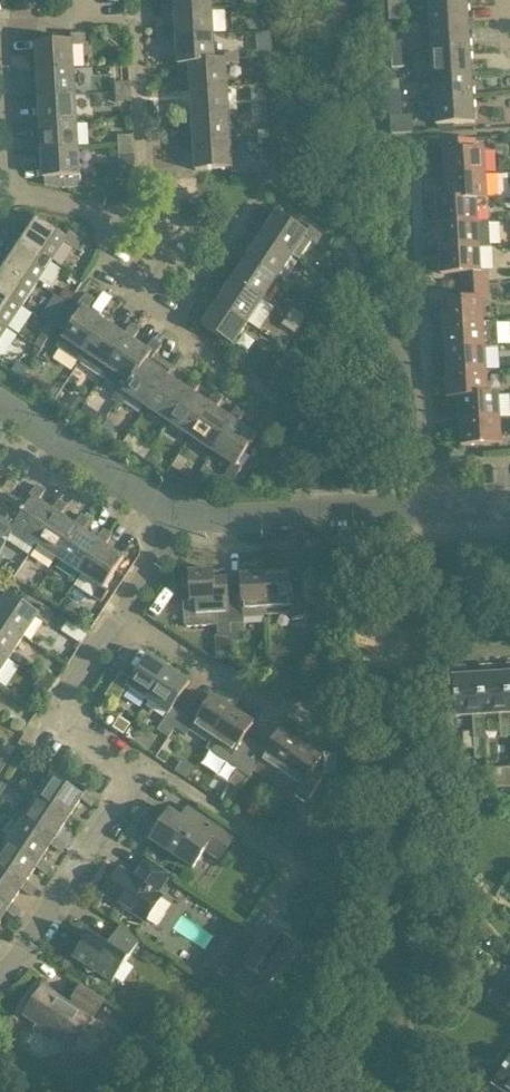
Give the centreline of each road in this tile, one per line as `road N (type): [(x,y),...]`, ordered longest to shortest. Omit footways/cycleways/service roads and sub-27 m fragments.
road 1 (residential): [(509,504),(217,519),(183,514)]
road 2 (residential): [(0,971),(15,963),(122,797),(120,758)]
road 3 (residential): [(315,732),(118,614)]
road 4 (residential): [(183,514),(149,503),(0,407)]
road 5 (residential): [(120,758),(288,856)]
road 6 (residential): [(120,758),(74,731),(66,699),(118,614)]
road 7 (residential): [(7,188),(124,223)]

